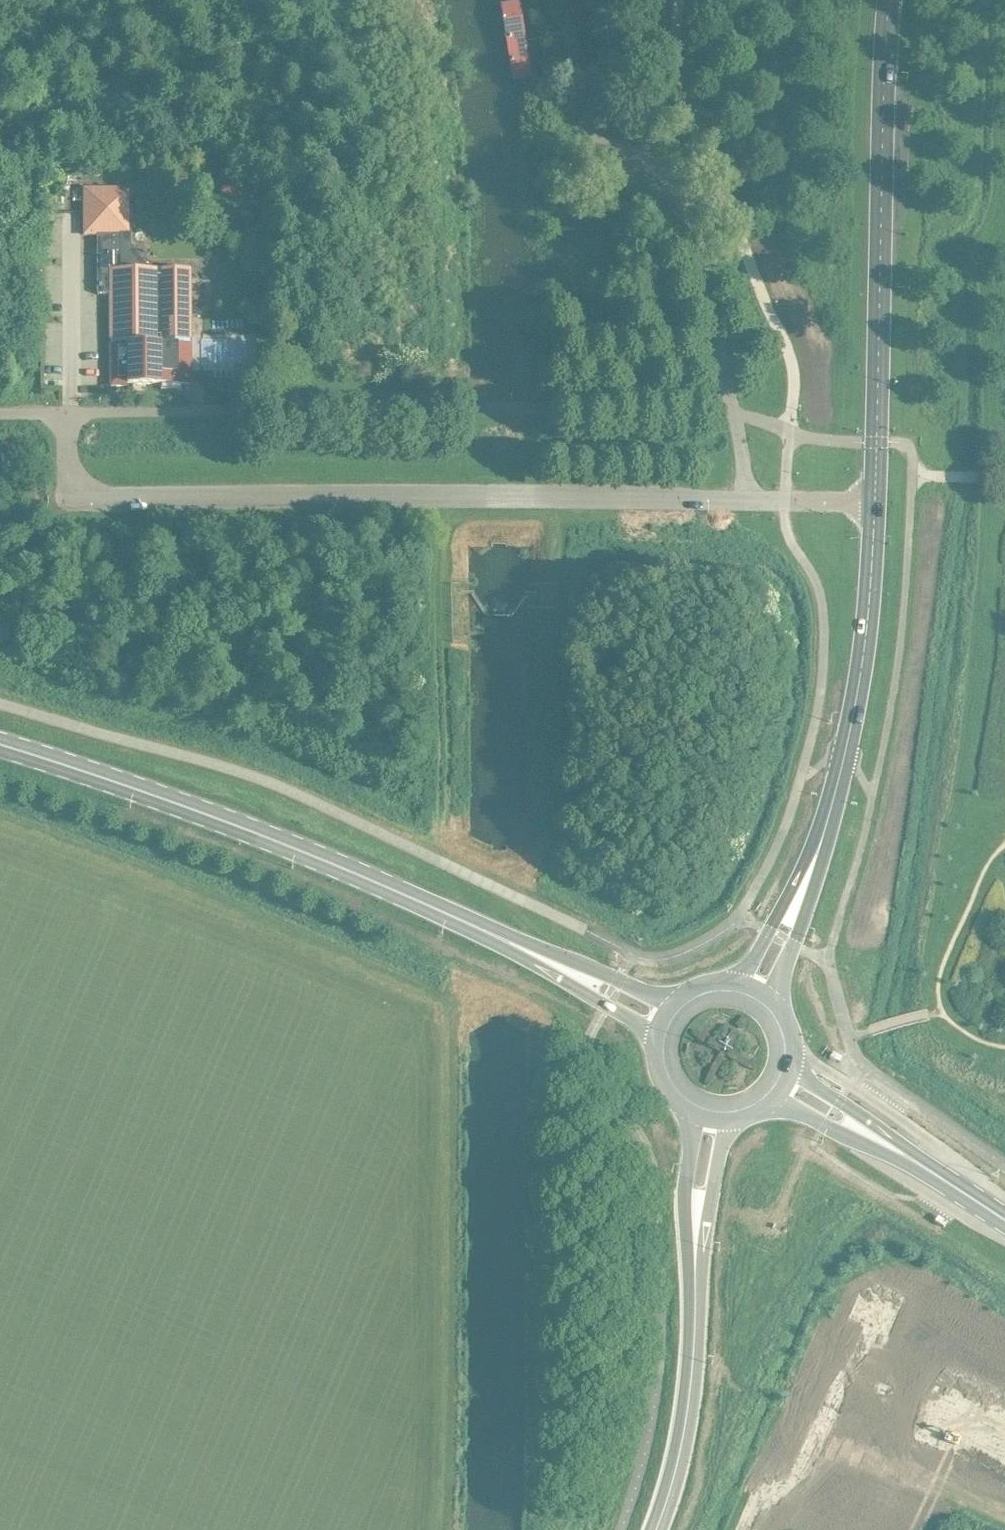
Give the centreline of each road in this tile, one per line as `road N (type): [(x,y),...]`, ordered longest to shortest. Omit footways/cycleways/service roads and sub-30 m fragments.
road 1 (unclassified): [(744,500),(77,501),(59,413)]
road 2 (unclassified): [(744,500),(733,412),(685,200),(660,169),(596,134),(584,117),(562,0)]
road 3 (secondary): [(875,504),(889,0)]
road 4 (secondary): [(805,883),(864,658),(875,504)]
road 5 (primary): [(0,747),(364,878)]
road 6 (tertiary): [(653,1529),(678,1472),(696,1224)]
road 7 (primary): [(557,968),(364,878)]
road 8 (primary): [(1004,1219),(869,1134)]
road 9 (unclassified): [(875,504),(744,500)]
road 10 (primary): [(675,1005),(619,979),(557,968)]
road 11 (secondary): [(774,1003),(805,883)]
road 12 (secondary): [(805,883),(784,903),(740,985)]
road 13 (primary): [(557,968),(658,1035)]

